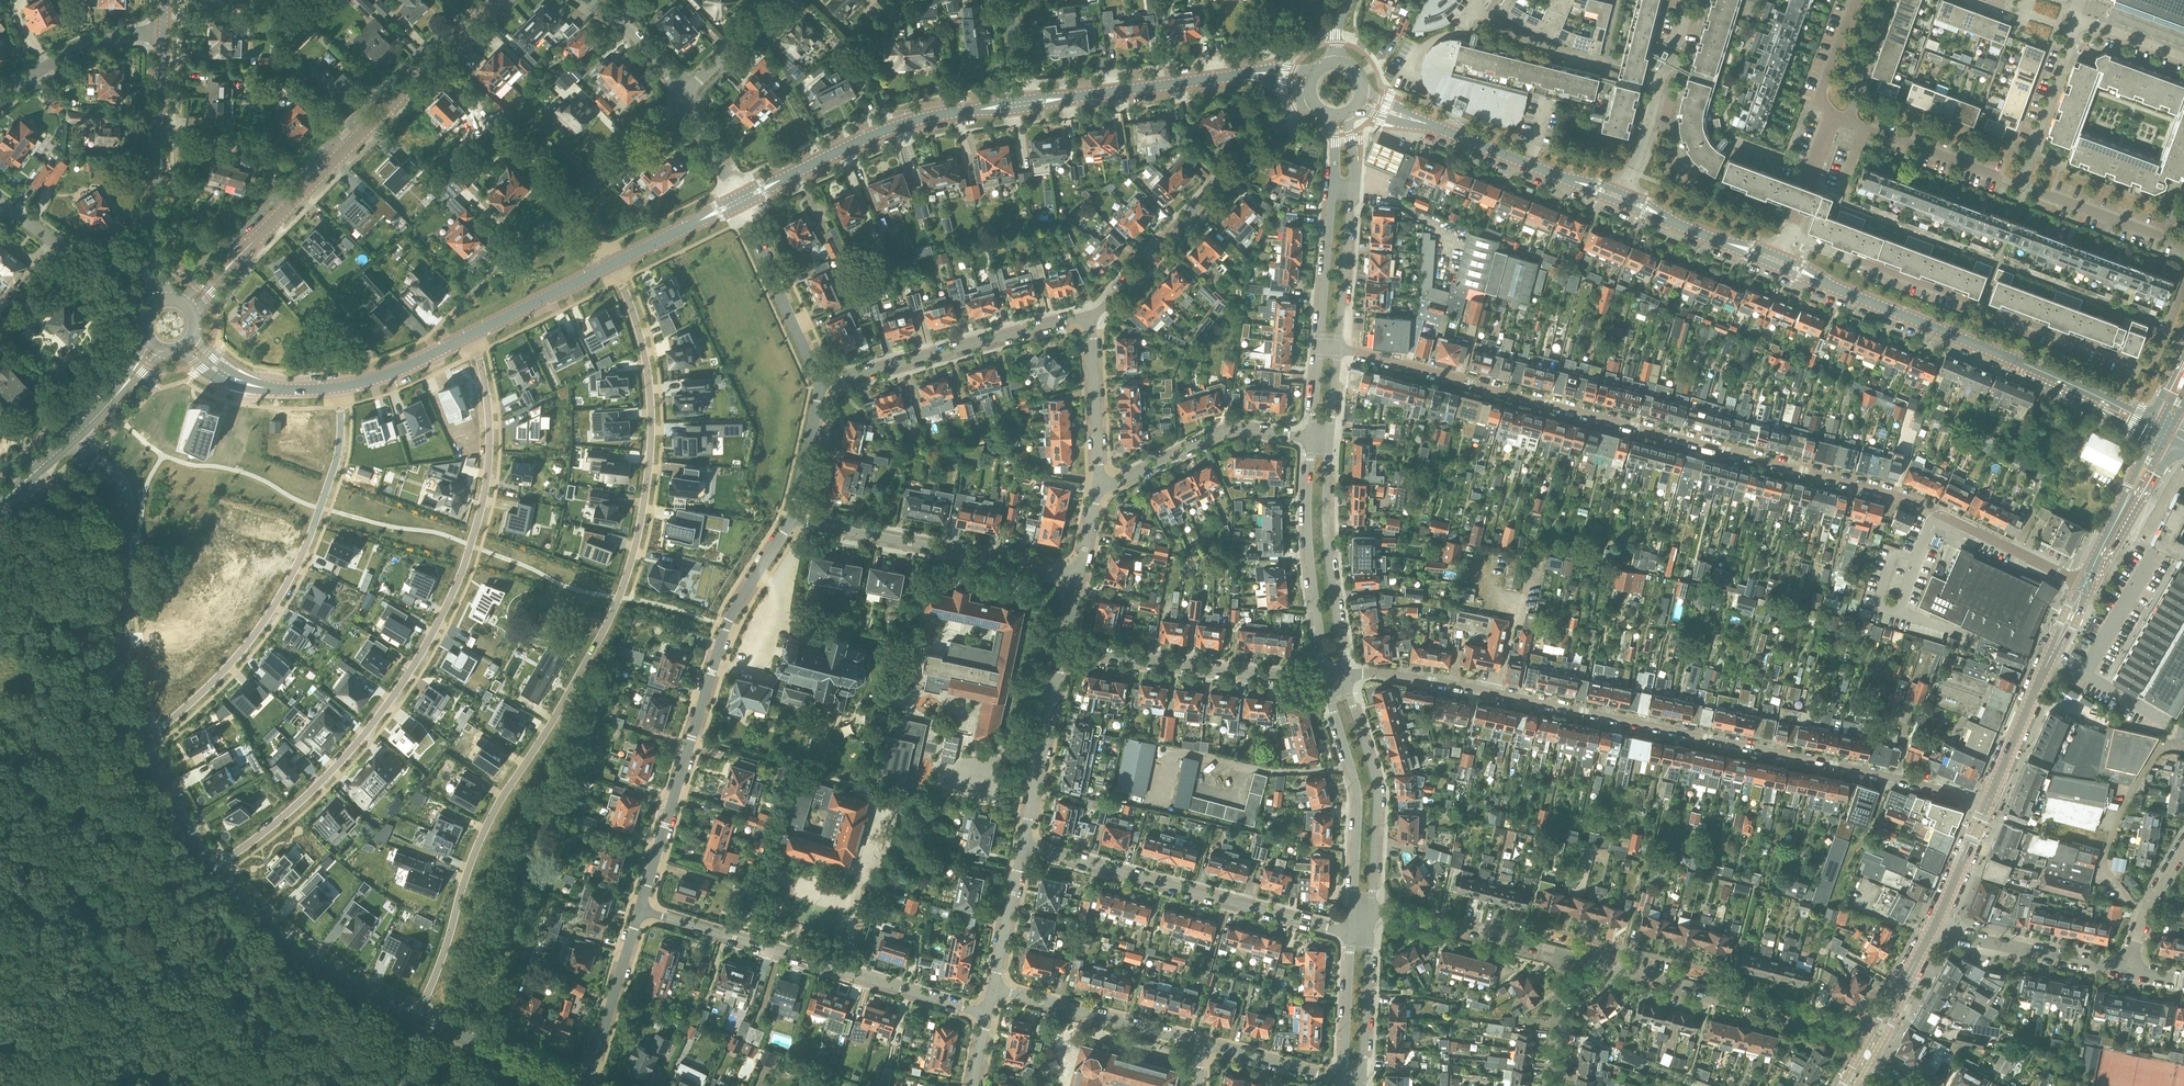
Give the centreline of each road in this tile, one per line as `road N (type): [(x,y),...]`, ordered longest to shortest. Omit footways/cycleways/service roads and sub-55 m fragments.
road 1 (residential): [(613,263),(650,386),(650,453),(627,577),(604,631),(489,820),(417,1013)]
road 2 (residential): [(1345,677),(1432,680),(1908,781),(1986,807)]
road 3 (residential): [(471,337),(487,446),(483,511),(466,563),(417,659),(346,757),(284,817),(216,864)]
road 4 (residential): [(1937,513),(1889,490),(1338,348)]
road 5 (residential): [(2183,283),(2152,367),(1793,239)]
road 6 (residential): [(641,910),(728,617),(794,519)]
road 7 (residential): [(338,386),(340,440),(292,579),(227,666),(146,735)]
road 8 (tertiary): [(2164,429),(1783,262)]
road 9 (residential): [(987,1014),(641,910)]
road 10 (residential): [(1351,934),(1023,845)]
road 11 (tertiary): [(261,233),(494,0)]
road 12 (unclassified): [(146,735),(123,637),(123,484),(74,437)]
road 13 (residential): [(1875,1042),(1569,956)]
road 14 (tertiary): [(736,202),(869,139),(1024,102)]
road 15 (residential): [(1095,316),(1290,114),(1311,102)]
road 16 (residential): [(794,519),(1079,576)]
road 17 (tertiary): [(1024,102),(1250,74),(1309,82)]
road 18 (residential): [(820,388),(1095,316)]
road 19 (tertiary): [(1622,197),(1363,100)]
road 20 (residential): [(1325,680),(1064,646)]
road 21 (unclassified): [(417,1013),(322,963),(216,864)]
road 22 (residential): [(1312,437),(1309,553),(1325,680)]
road 23 (tertiary): [(1986,807),(2087,585)]
road 24 (residential): [(1345,677),(1328,553),(1329,439)]
road 25 (residential): [(1371,908),(1377,792),(1345,677)]
road 26 (residential): [(1325,680),(1358,794),(1352,907)]
road 27 (residential): [(1312,437),(1234,430),(1097,486)]
road 28 (residential): [(1201,1041),(993,988)]
road 29 (residential): [(1660,80),(1518,36),(1474,11),(1477,0)]
road 30 (residential): [(820,388),(736,202)]
road 31 (residential): [(1569,956),(1371,908)]
road 32 (residential): [(1023,845),(1064,646)]
road 33 (residential): [(155,219),(165,20)]
road 34 (residential): [(2127,970),(1962,937),(1935,924)]
road 35 (residential): [(584,1085),(641,910)]
road 36 (residential): [(0,93),(87,40),(165,20)]
road 37 (residential): [(2021,187),(2078,20)]
road 38 (tertiary): [(2087,585),(2164,429)]
road 39 (tertiary): [(1783,262),(1622,197)]
road 40 (residential): [(2021,187),(2183,246)]
road 41 (residential): [(1097,486),(1095,316)]
road 42 (residential): [(565,212),(684,93)]
road 43 (unclassified): [(569,1085),(417,1013)]
road 44 (residential): [(1864,128),(2021,187)]
road 45 (residential): [(2087,585),(1937,513)]
road 46 (residential): [(1334,184),(1319,347)]
road 47 (residential): [(1338,348),(1354,187)]
road 48 (tertiary): [(471,337),(609,265)]
road 49 (unclassified): [(216,864),(146,735)]
road 50 (residential): [(1362,1081),(1370,935)]
road 51 (residential): [(993,988),(1023,845)]
road 52 (residential): [(1342,1079),(1201,1041)]
road 53 (residential): [(1351,934),(1342,1079)]
road 54 (tertiary): [(338,386),(409,367),(471,337)]
road 55 (residential): [(0,200),(109,284)]
road 56 (tertiary): [(613,263),(736,202)]
road 57 (residential): [(1837,119),(1818,108),(1854,0)]
road 58 (residential): [(684,93),(619,19),(587,0)]
road 59 (residential): [(2127,970),(2145,916),(2183,848)]
road 60 (residential): [(794,519),(820,388)]
road 61 (tertiary): [(1875,1042),(1935,924)]
road 62 (residential): [(1549,1085),(1569,956)]
road 63 (residential): [(1848,122),(1889,0)]
road 64 (residential): [(1793,239),(1837,119)]
road 65 (tertiary): [(1935,924),(1986,807)]
road 66 (residential): [(684,93),(771,0)]
road 67 (residential): [(1622,197),(1660,80)]
road 68 (residential): [(736,202),(684,93)]

